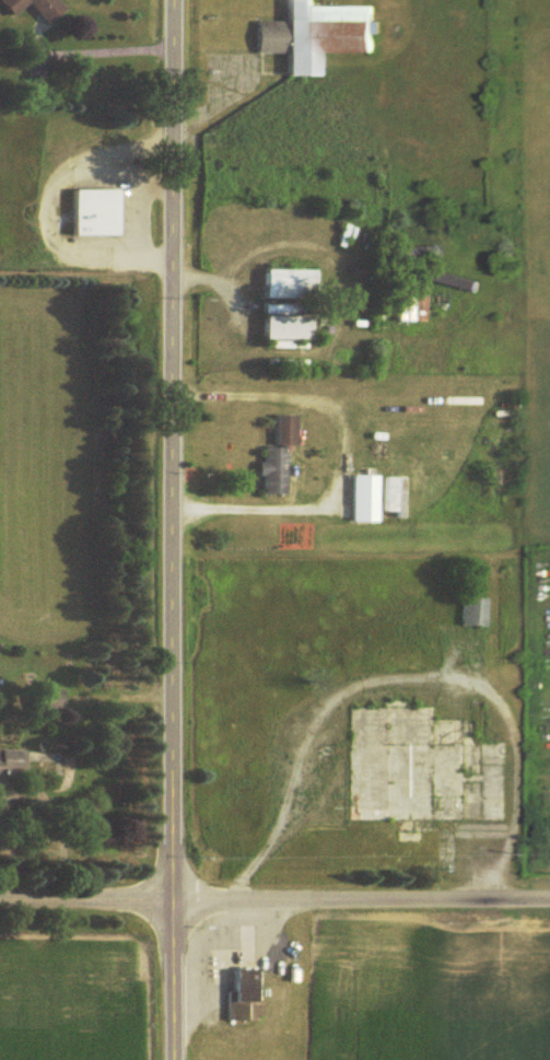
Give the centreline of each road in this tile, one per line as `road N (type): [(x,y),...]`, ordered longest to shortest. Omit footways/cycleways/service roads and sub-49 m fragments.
road 1 (secondary): [(175,899),(172,0)]
road 2 (residential): [(175,899),(549,898)]
road 3 (residential): [(0,900),(175,899)]
road 4 (secondary): [(176,1059),(175,899)]

